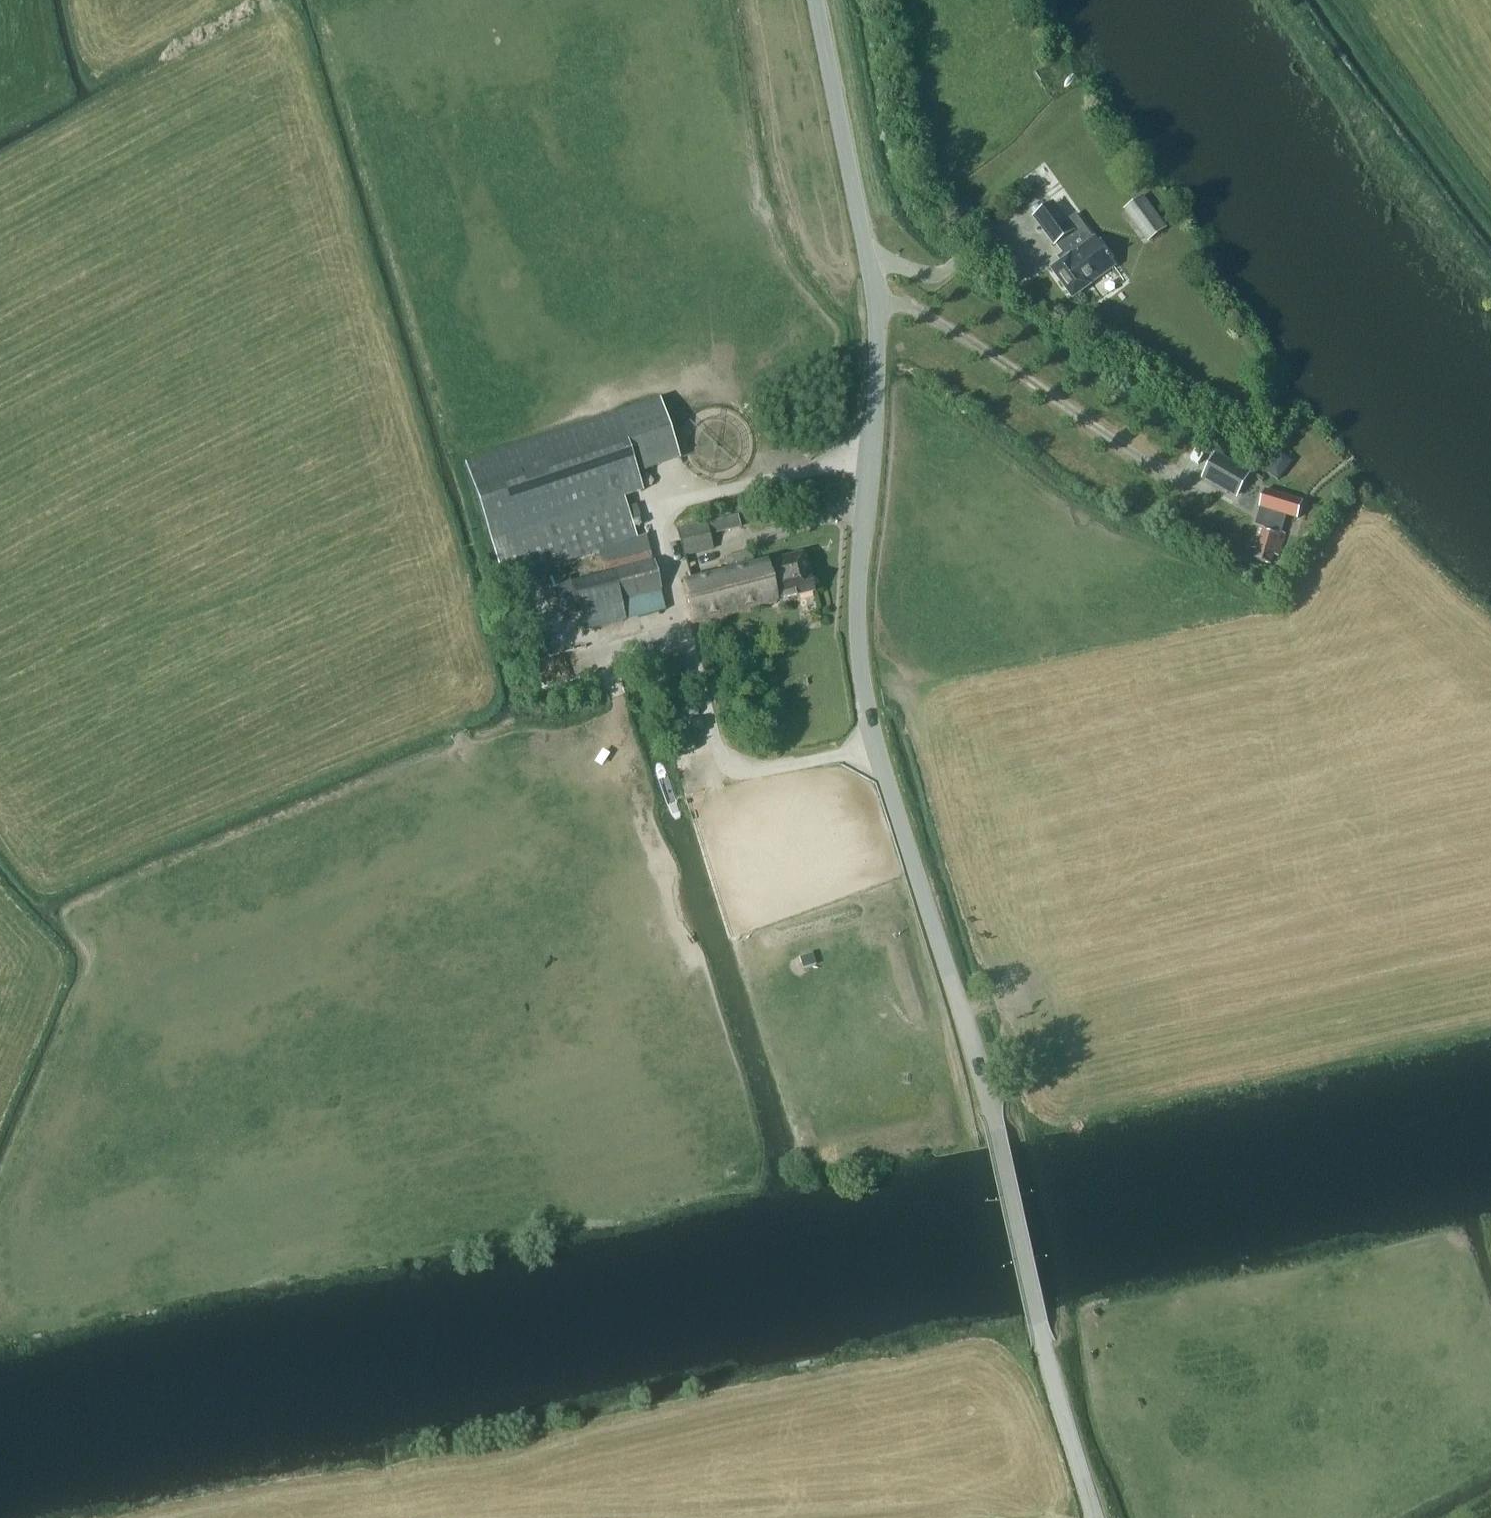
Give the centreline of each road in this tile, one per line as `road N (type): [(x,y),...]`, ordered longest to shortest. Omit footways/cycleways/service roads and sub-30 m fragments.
road 1 (unclassified): [(1095,1517),(1046,1354),(955,980),(882,756),(860,649),(877,291),(823,0)]

